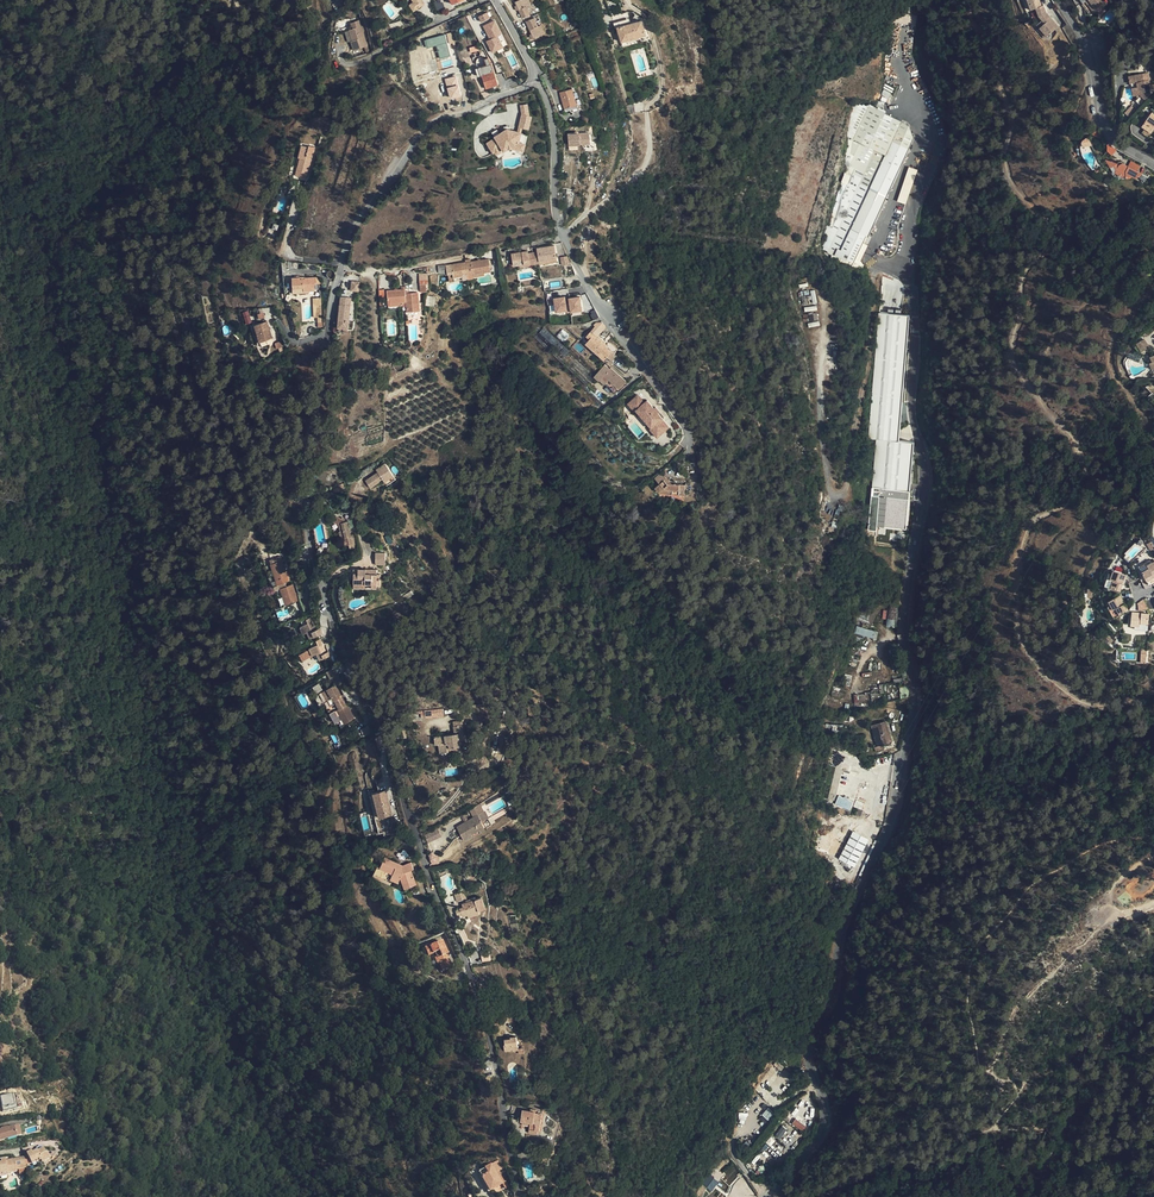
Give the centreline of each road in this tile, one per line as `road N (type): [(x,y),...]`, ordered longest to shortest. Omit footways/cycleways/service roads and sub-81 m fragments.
road 1 (residential): [(535,76),(426,127),(361,219),(333,296),(302,484),(309,545),(338,638),(388,735),(424,863),(473,979),(519,1196)]
road 2 (residential): [(768,1196),(819,1142),(825,1123),(818,1034),(864,877),(892,824),(912,716),(902,629),(924,475),(911,409),(914,326),(904,272)]
road 3 (track): [(876,266),(848,483),(837,495),(827,486),(818,293)]
road 4 (unclassified): [(1153,1014),(1077,1107),(1048,1163),(905,1164),(816,1196)]
road 5 (residential): [(561,234),(597,306),(683,422),(686,445)]
road 6 (residential): [(535,76),(553,128),(561,234)]
road 7 (residential): [(1090,49),(1105,128),(1117,145),(1153,165)]

